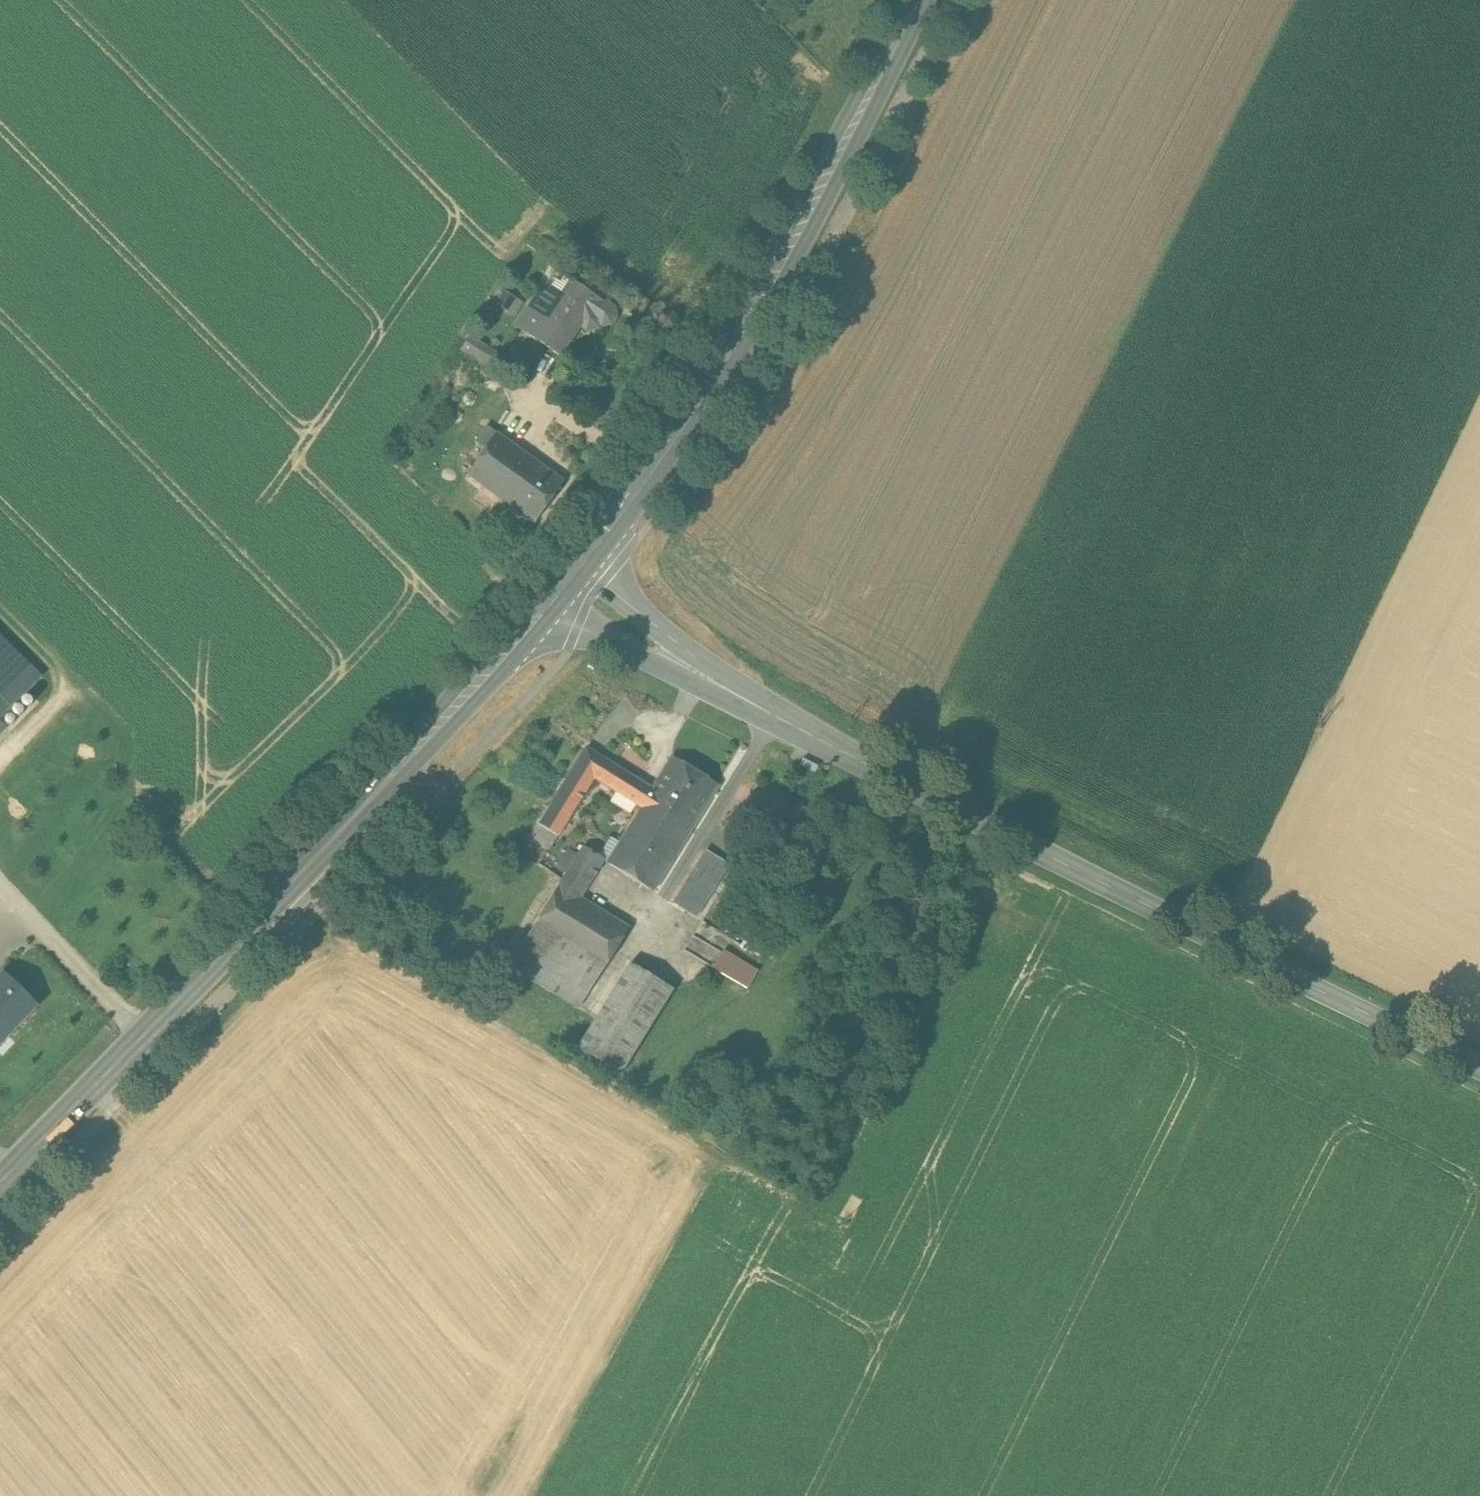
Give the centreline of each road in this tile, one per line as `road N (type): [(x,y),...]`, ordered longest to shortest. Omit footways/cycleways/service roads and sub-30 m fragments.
road 1 (secondary): [(577,582),(688,669),(1479,1070)]
road 2 (primary): [(577,582),(0,1187)]
road 3 (primary): [(916,0),(777,273),(577,582)]

